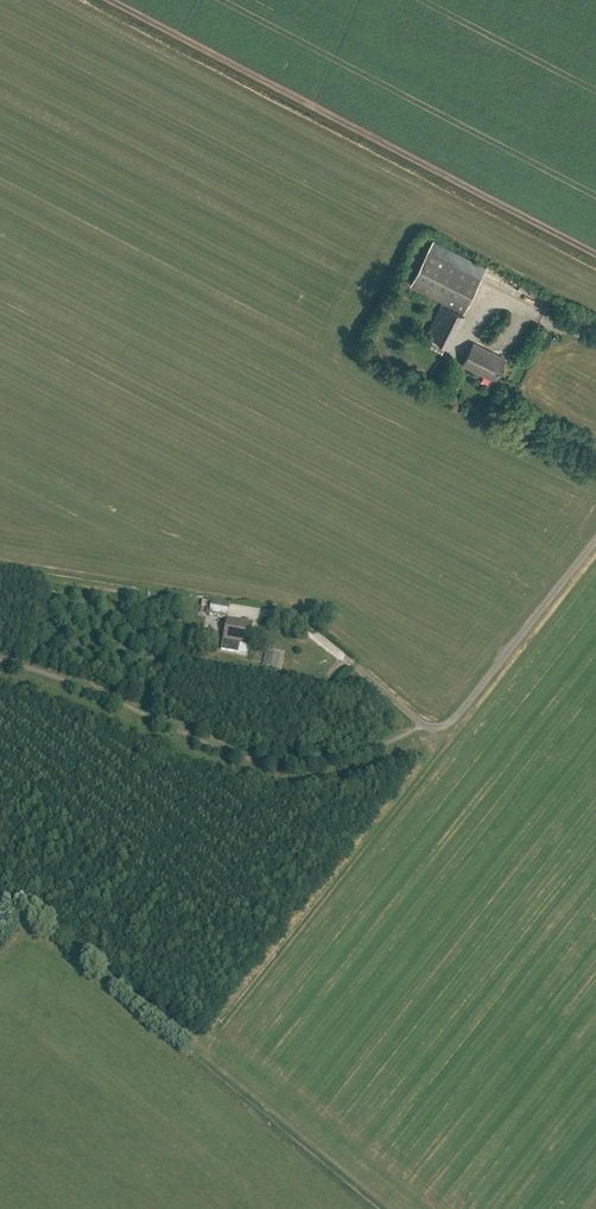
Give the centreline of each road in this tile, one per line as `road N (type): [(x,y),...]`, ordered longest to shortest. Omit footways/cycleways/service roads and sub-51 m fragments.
road 1 (unclassified): [(595,540),(445,725),(423,724),(311,629)]

